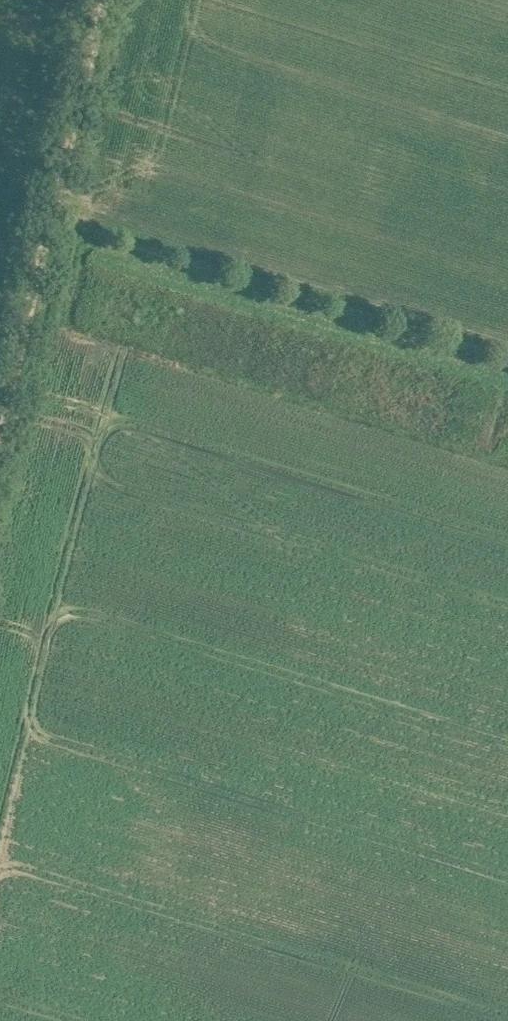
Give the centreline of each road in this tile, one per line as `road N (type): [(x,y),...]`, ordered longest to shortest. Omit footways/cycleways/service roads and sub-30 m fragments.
road 1 (track): [(102,0),(0,422)]

